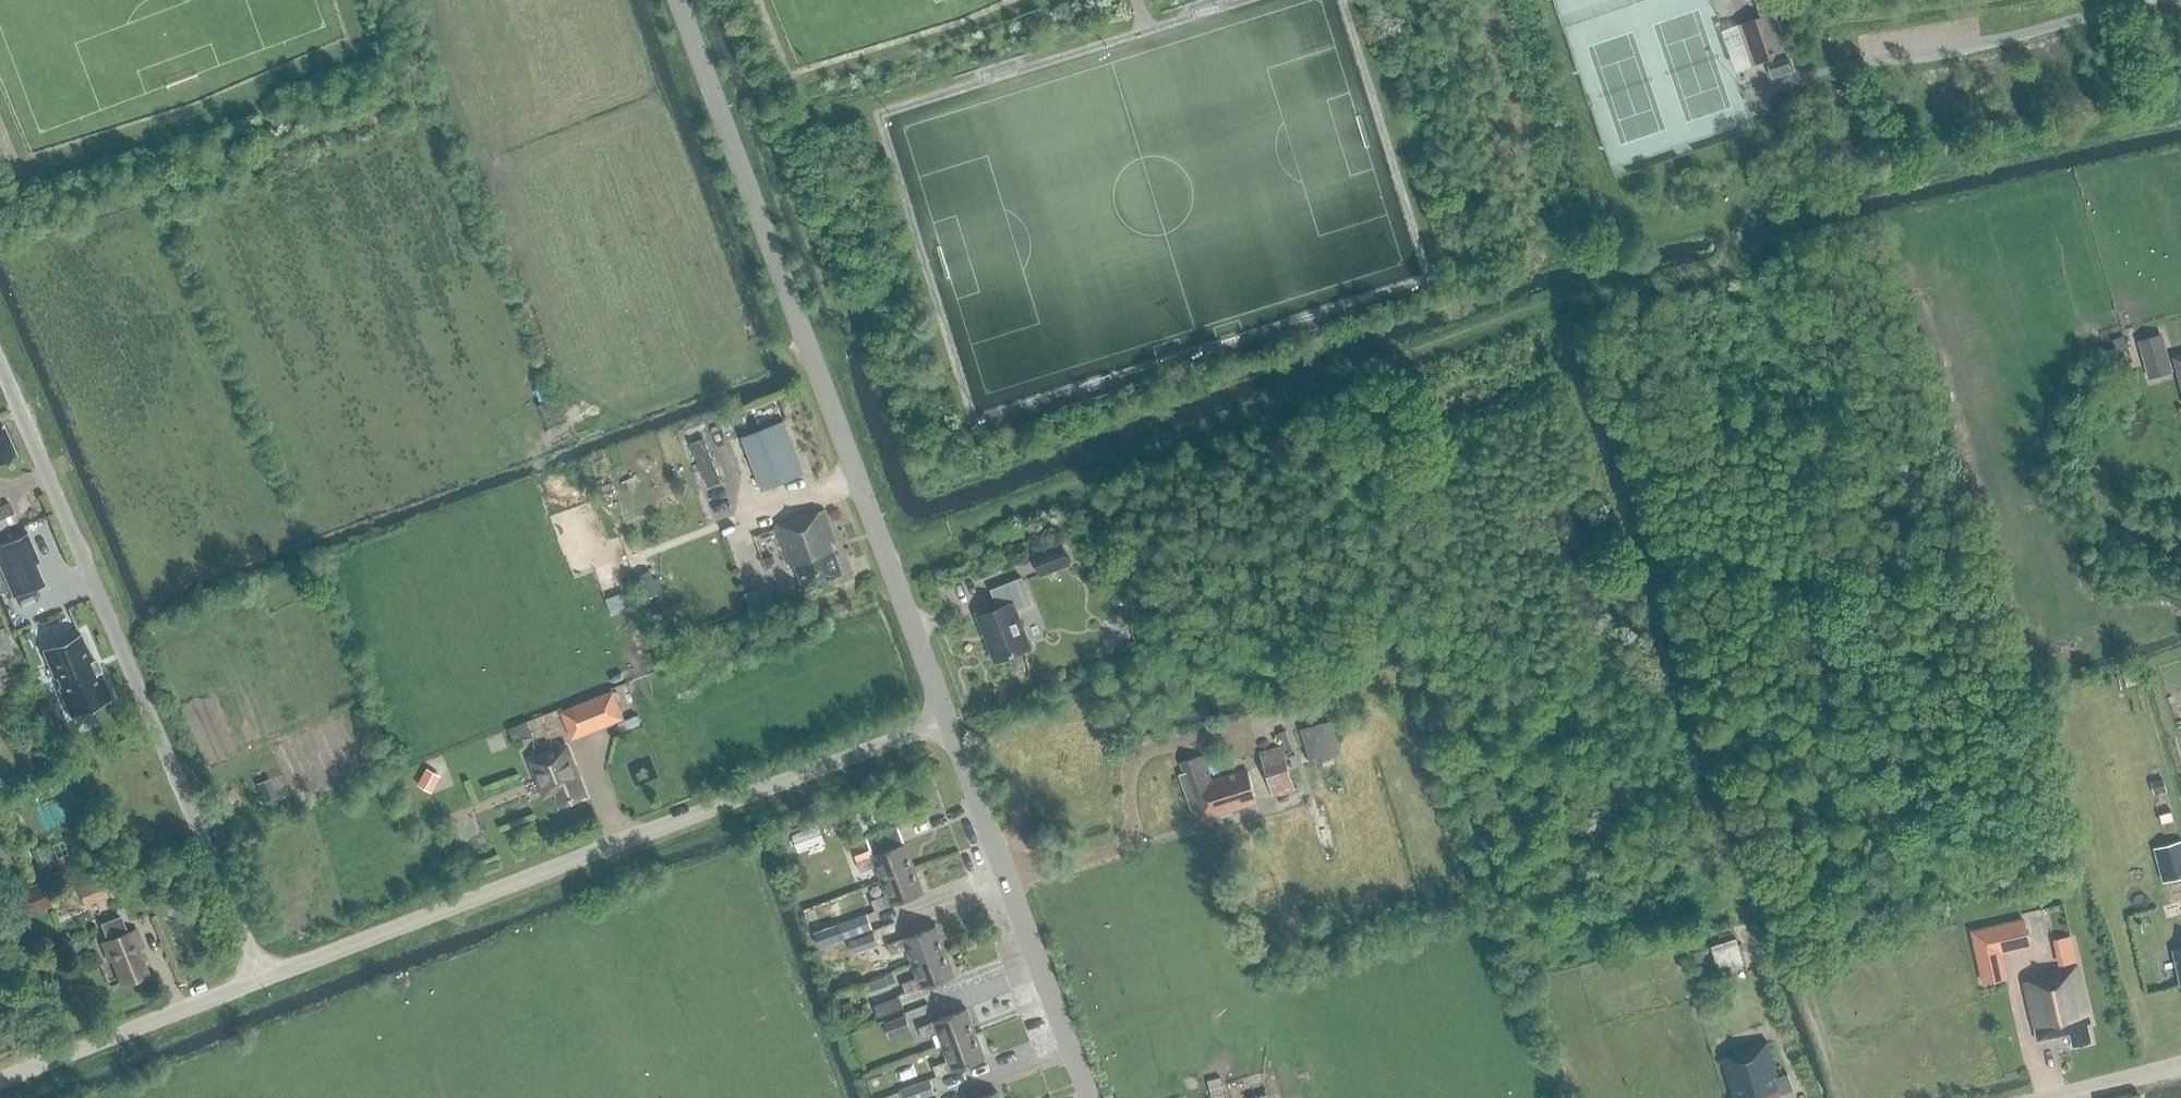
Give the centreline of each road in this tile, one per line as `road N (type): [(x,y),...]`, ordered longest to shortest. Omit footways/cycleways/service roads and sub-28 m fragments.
road 1 (track): [(717,0),(832,298),(853,320),(922,485),(943,488),(1426,308),(1430,276)]
road 2 (track): [(1096,473),(1181,707),(1422,634),(1534,963)]
road 3 (unclassified): [(949,719),(678,0)]
road 4 (unclassified): [(260,980),(949,719)]
road 5 (track): [(1572,302),(1787,952)]
road 6 (unclassified): [(260,980),(0,364)]
road 7 (track): [(423,89),(5,239),(0,228)]
road 8 (unclassified): [(1087,1097),(949,719)]
road 9 (unclassified): [(0,1080),(260,980)]

